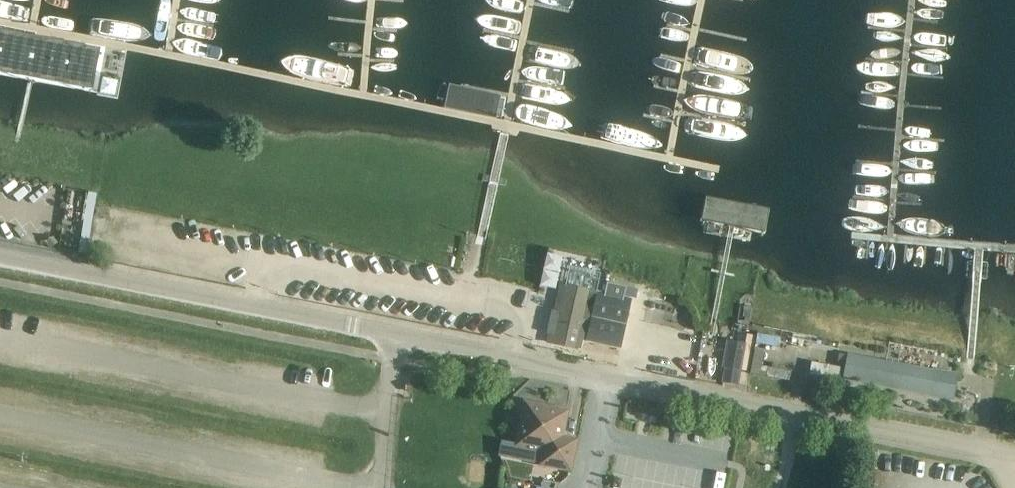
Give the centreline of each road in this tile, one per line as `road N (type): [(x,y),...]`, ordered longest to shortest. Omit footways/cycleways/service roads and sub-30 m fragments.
road 1 (unclassified): [(1014,454),(511,357)]
road 2 (unclassified): [(258,313),(0,262)]
road 3 (unclassified): [(382,487),(392,338)]
road 4 (unclassified): [(392,338),(258,313)]
road 5 (unclassified): [(511,357),(392,338)]

